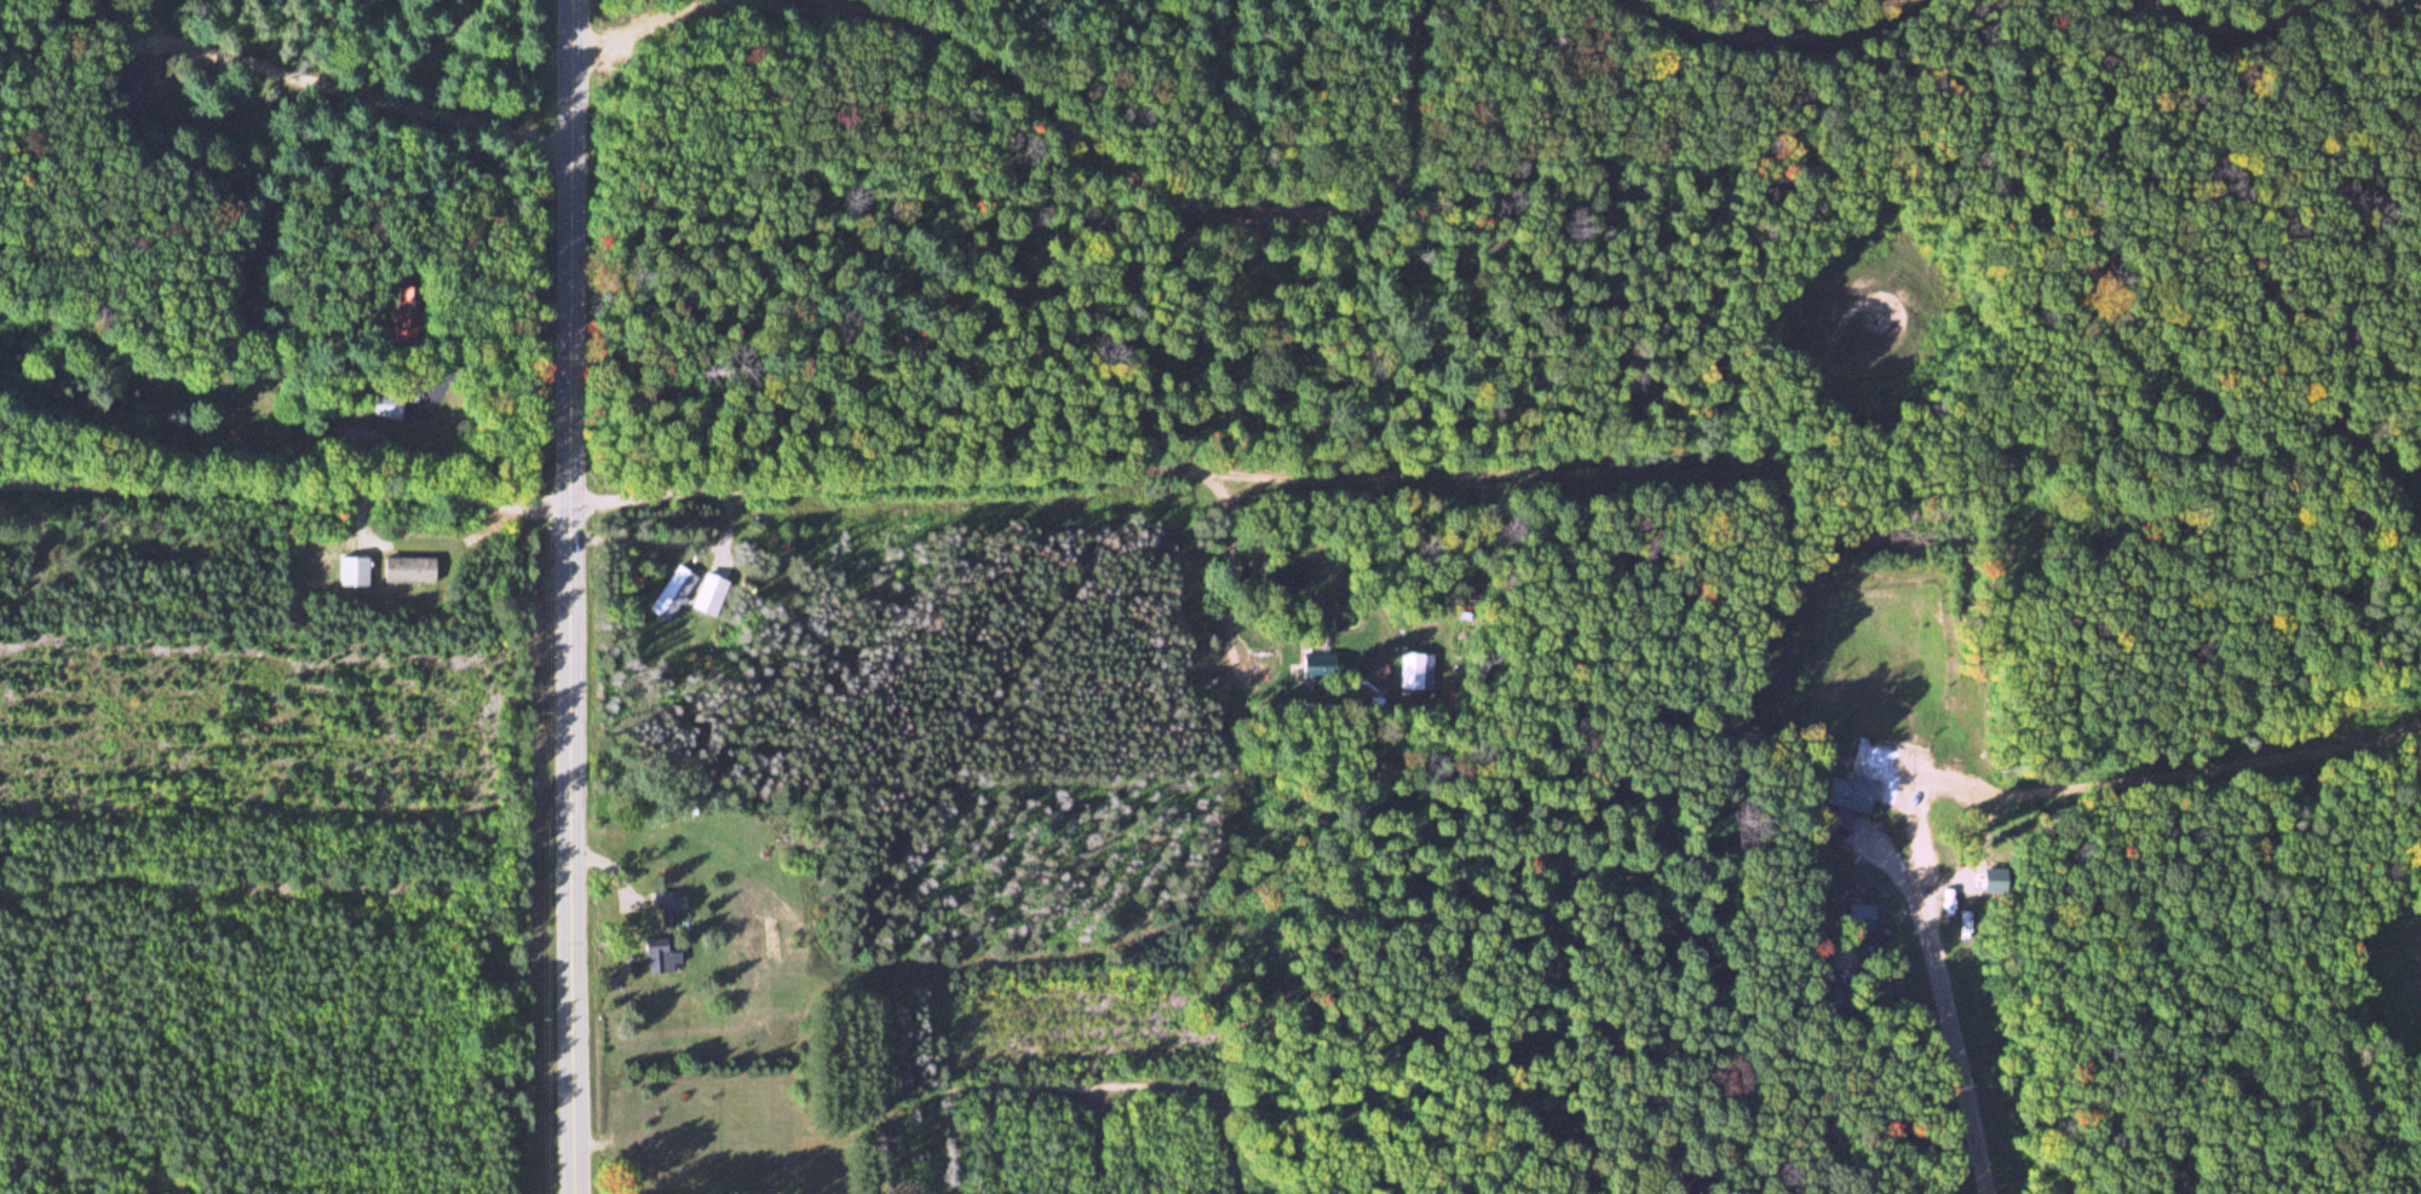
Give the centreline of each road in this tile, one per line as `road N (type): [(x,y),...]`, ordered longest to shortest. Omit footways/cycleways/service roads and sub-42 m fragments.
road 1 (tertiary): [(574,0),(571,1193)]
road 2 (track): [(1424,0),(1413,30),(1404,218),(1387,221),(1188,221),(1112,163),(1002,103),(948,56),(853,15),(731,1),(627,42),(574,41)]
road 3 (track): [(2354,0),(2369,287),(2419,514)]
road 4 (residential): [(568,432),(981,452)]
road 5 (track): [(2405,437),(2268,558),(2152,573),(2100,596)]
road 6 (track): [(1911,0),(1815,36),(1764,23),(1685,24),(1608,0)]
road 7 (track): [(2333,0),(2306,19),(2241,33),(2139,0)]

